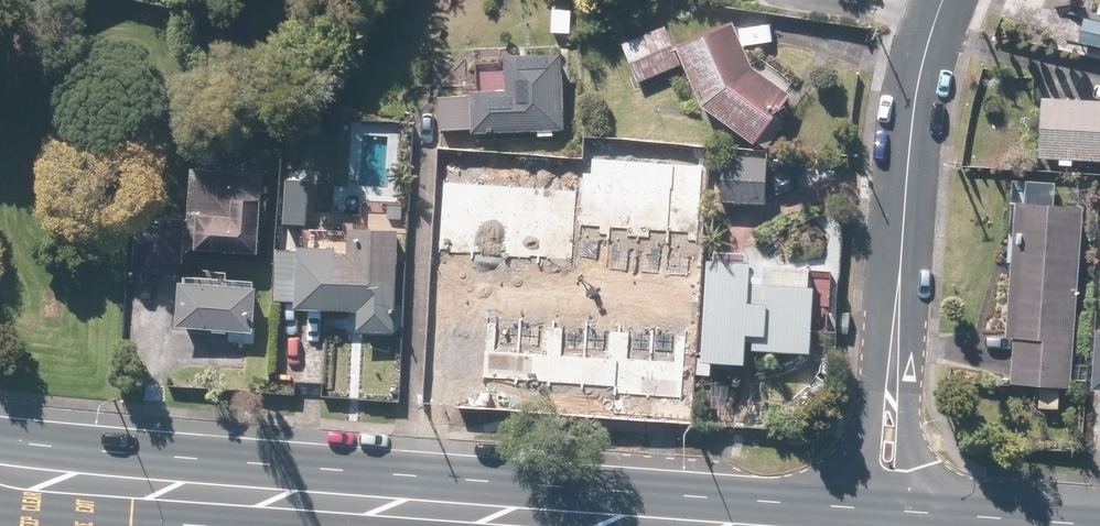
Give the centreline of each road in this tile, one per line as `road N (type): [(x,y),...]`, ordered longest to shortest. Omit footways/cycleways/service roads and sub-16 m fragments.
road 1 (primary): [(0,469),(705,525)]
road 2 (residential): [(866,525),(879,305),(901,238)]
road 3 (residential): [(901,238),(913,302),(907,525)]
road 4 (residential): [(901,238),(909,123),(950,0)]

